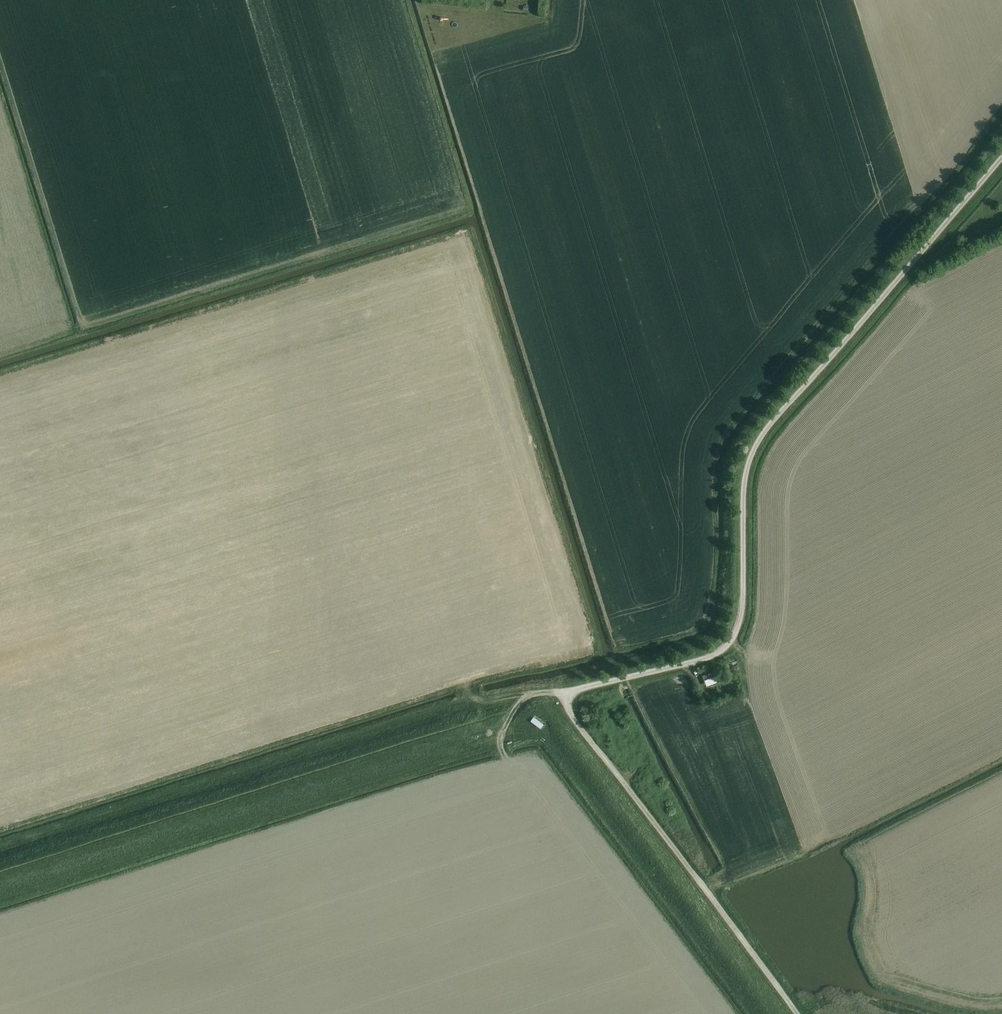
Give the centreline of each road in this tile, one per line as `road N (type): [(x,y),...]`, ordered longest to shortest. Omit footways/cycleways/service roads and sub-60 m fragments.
road 1 (unclassified): [(568,699),(581,687),(717,657),(734,639),(743,616),(744,492),(759,445),(1001,161)]
road 2 (track): [(787,1000),(590,742),(568,699)]

